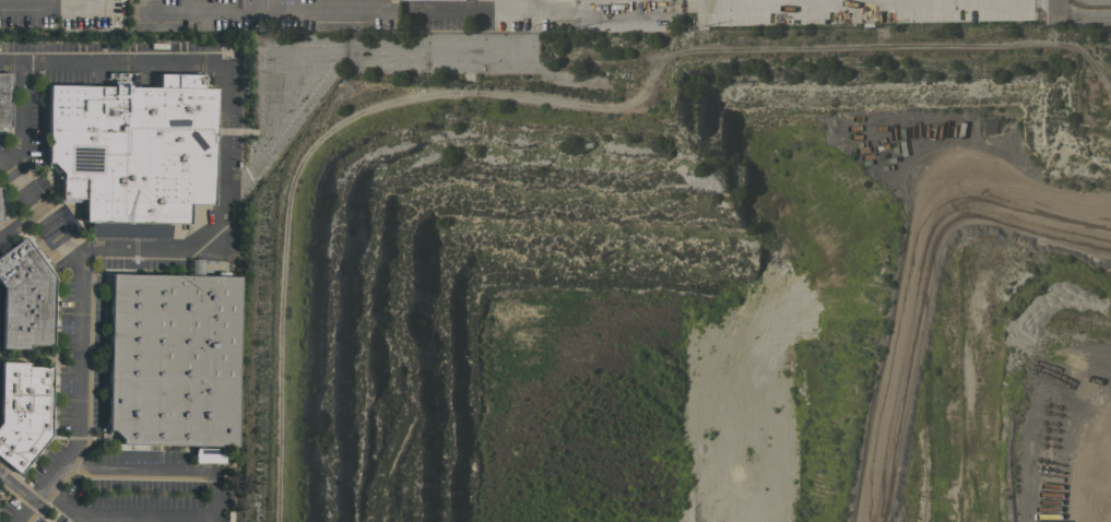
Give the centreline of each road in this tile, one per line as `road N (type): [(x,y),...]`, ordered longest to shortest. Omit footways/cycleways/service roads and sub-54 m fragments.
road 1 (residential): [(626,108),(439,92),(394,96),(317,133),(286,201),(276,521)]

